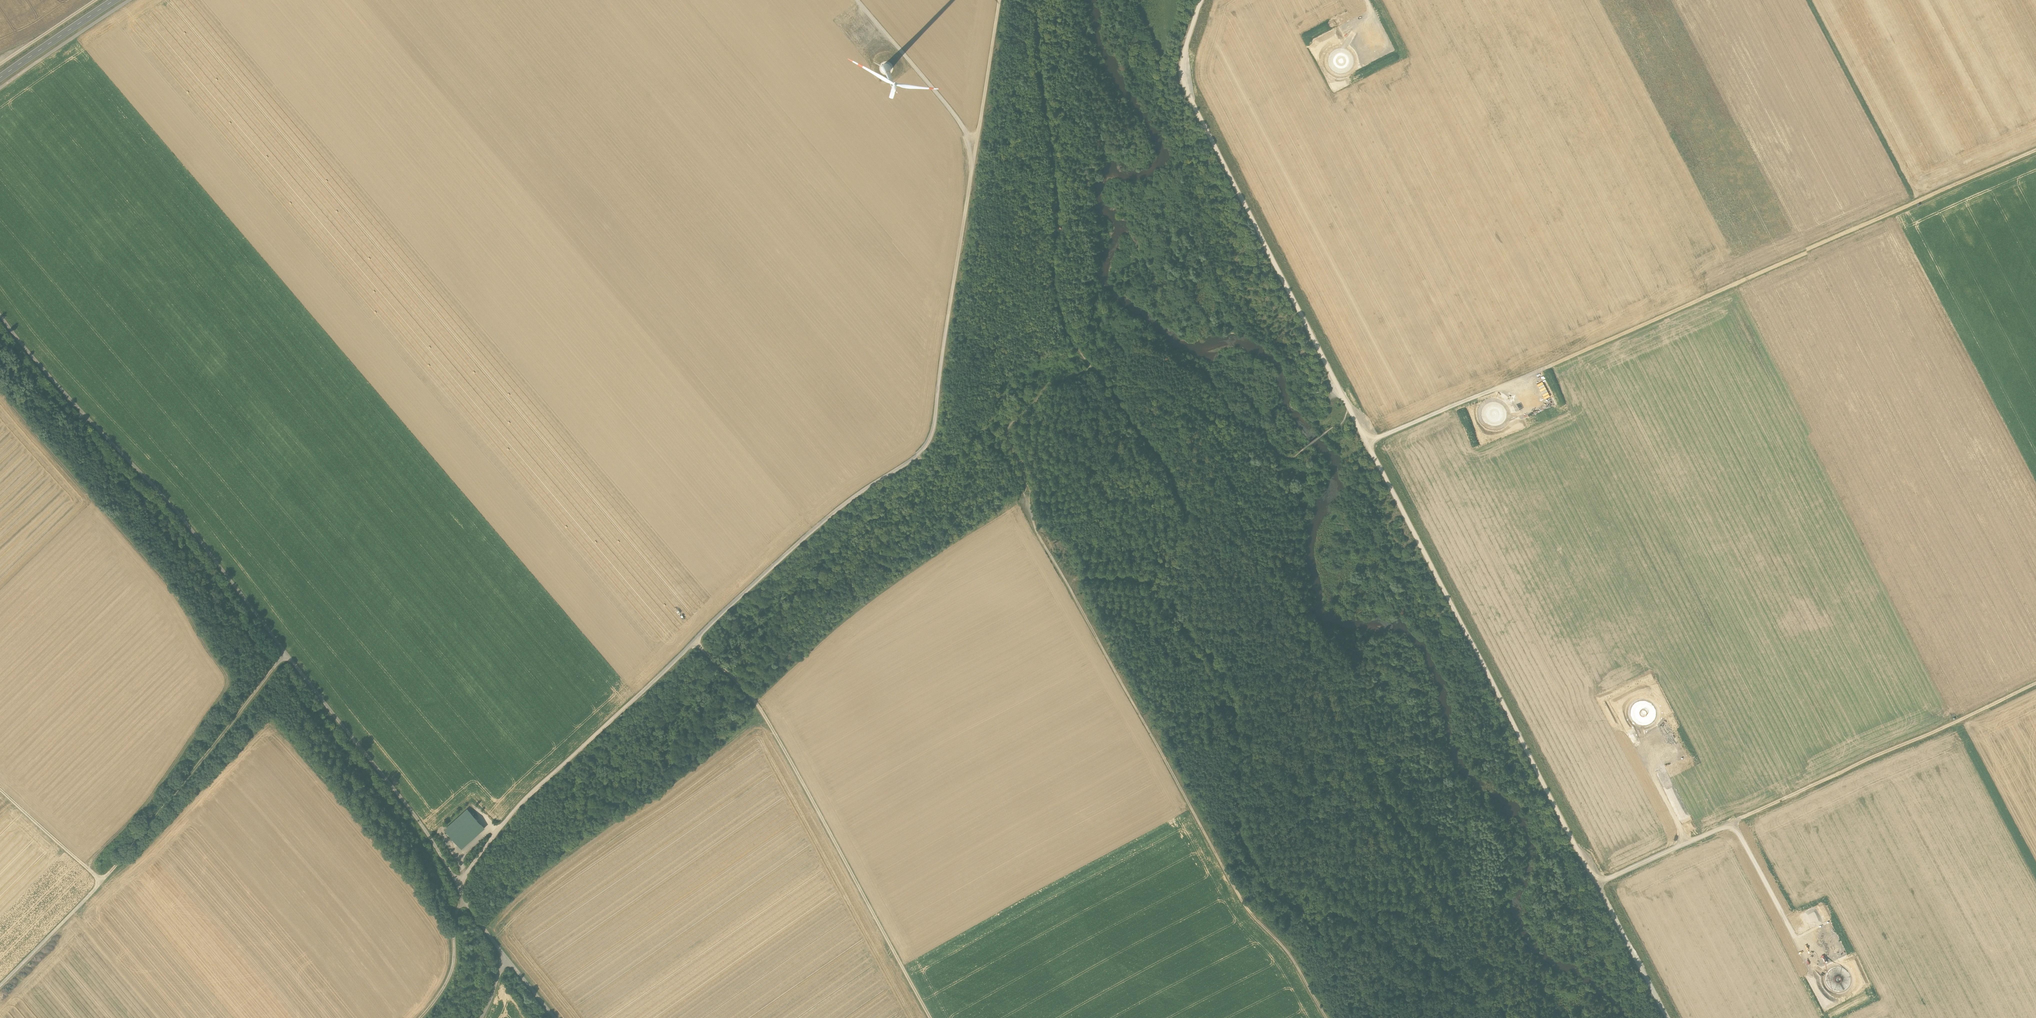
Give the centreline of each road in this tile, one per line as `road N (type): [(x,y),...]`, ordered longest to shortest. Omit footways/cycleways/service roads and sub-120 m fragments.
road 1 (track): [(0,316),(195,536),(429,836),(461,891)]
road 2 (track): [(1669,1017),(1348,406)]
road 3 (track): [(917,453),(829,514),(542,784),(461,891)]
road 4 (track): [(2035,141),(1479,389)]
road 5 (track): [(0,391),(187,611),(227,682),(140,814),(87,868)]
road 6 (track): [(1598,881),(2035,671)]
road 7 (track): [(1026,496),(1258,915)]
road 8 (track): [(1000,0),(936,422),(917,453)]
road 9 (track): [(1201,0),(1182,61),(1183,82),(1348,406)]
road 10 (track): [(285,654),(118,864),(0,983)]
road 11 (track): [(931,1017),(755,703)]
road 12 (track): [(1733,815),(1814,969)]
road 13 (track): [(0,87),(131,0)]
road 14 (secondary): [(0,79),(116,0)]
road 15 (track): [(1258,915),(1287,944),(1330,1017)]
road 16 (track): [(1367,441),(1479,389)]
road 17 (track): [(418,1017),(454,967),(461,906)]

